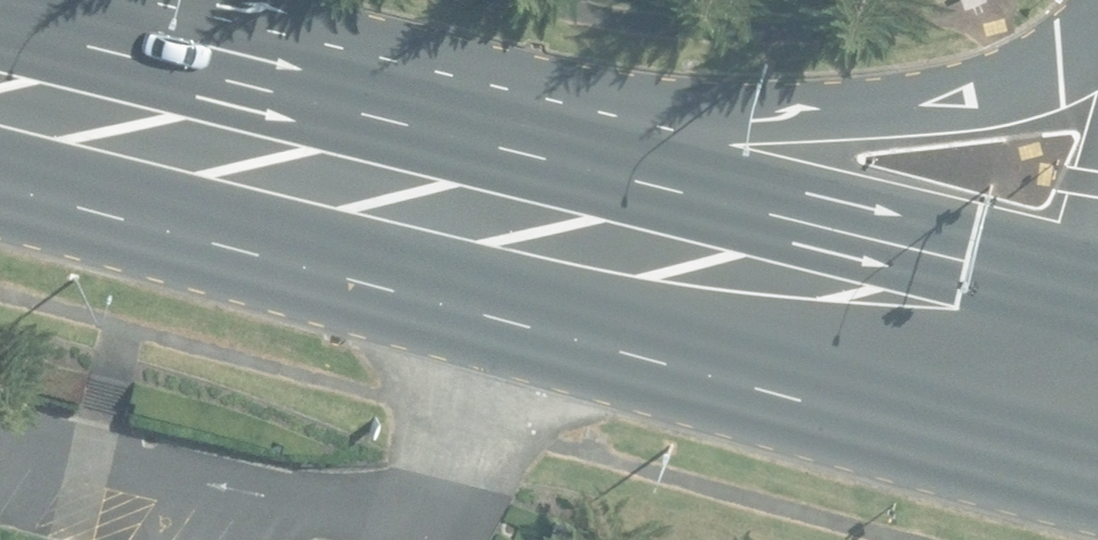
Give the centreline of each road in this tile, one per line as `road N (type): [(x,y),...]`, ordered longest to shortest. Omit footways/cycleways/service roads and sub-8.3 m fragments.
road 1 (primary): [(419,205),(761,152),(940,108),(1041,74),(1097,36)]
road 2 (primary): [(1095,370),(419,205)]
road 3 (primary): [(419,205),(0,100)]

